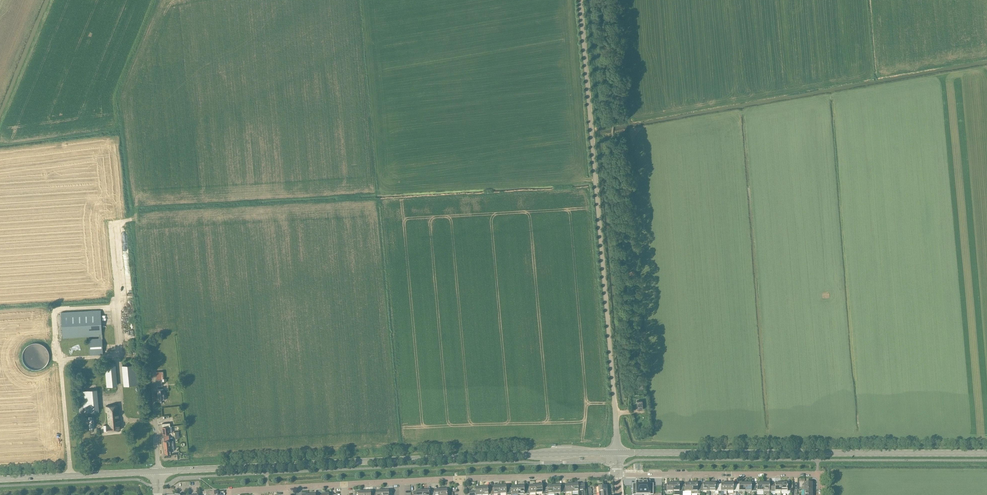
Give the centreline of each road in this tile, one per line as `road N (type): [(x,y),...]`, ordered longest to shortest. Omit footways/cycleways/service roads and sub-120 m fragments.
road 1 (secondary): [(158,472),(617,453)]
road 2 (unclassified): [(581,0),(617,453)]
road 3 (secondary): [(617,453),(986,453)]
road 4 (residential): [(618,474),(817,474)]
road 5 (secondary): [(0,479),(158,472)]
road 6 (residential): [(460,478),(618,474)]

